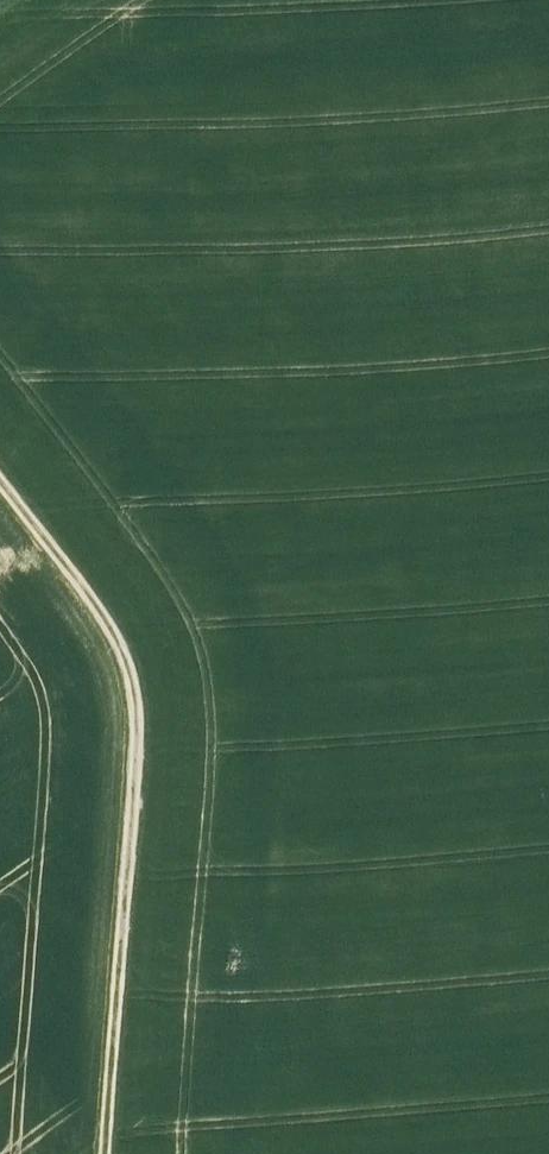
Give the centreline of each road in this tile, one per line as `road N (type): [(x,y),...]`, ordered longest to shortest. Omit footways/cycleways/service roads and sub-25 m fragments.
road 1 (track): [(0,485),(113,636),(136,707),(107,1153)]

